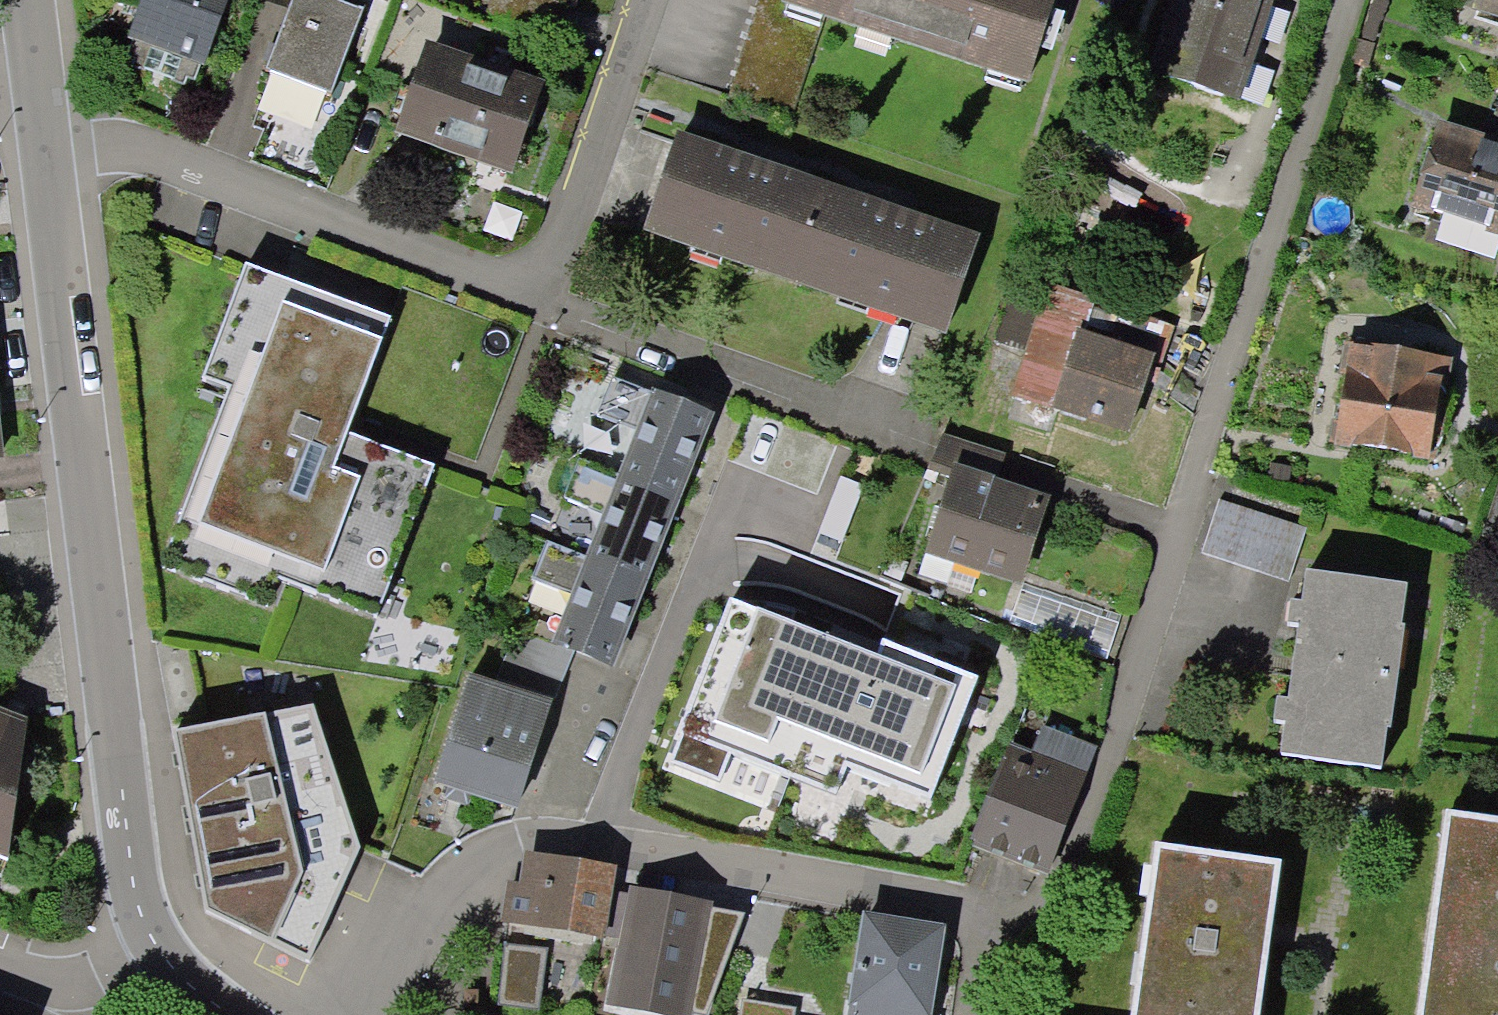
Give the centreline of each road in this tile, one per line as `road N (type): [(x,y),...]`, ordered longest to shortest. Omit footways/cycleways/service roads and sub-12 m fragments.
road 1 (residential): [(1365,0),(1065,874),(982,928)]
road 2 (residential): [(161,951),(135,901),(41,101)]
road 3 (residential): [(41,101),(534,290),(636,0)]
road 4 (residential): [(982,928),(936,897),(542,833),(480,851),(338,1014)]
road 5 (residential): [(0,963),(67,981),(161,951)]

